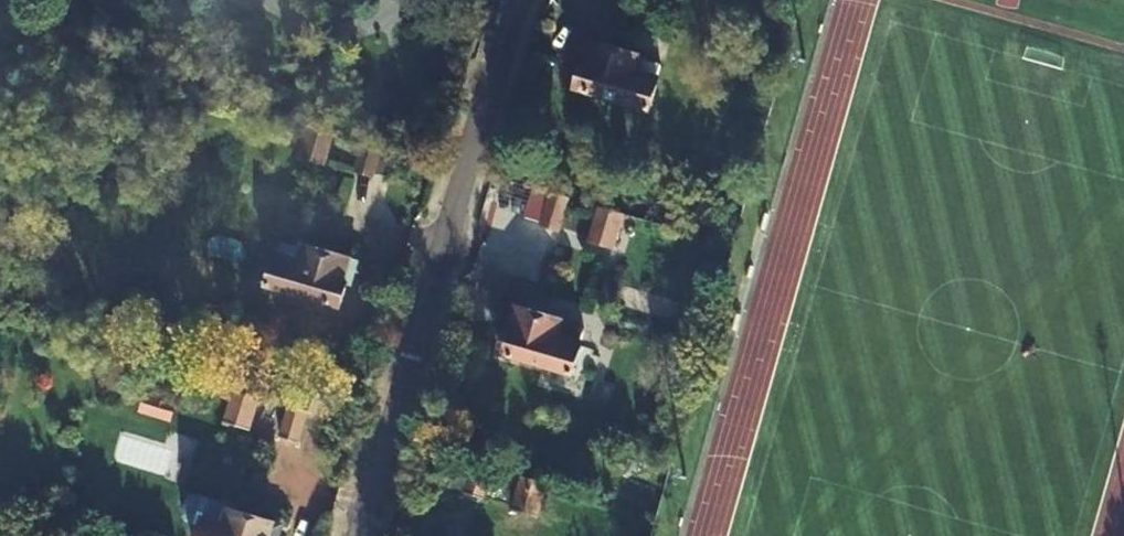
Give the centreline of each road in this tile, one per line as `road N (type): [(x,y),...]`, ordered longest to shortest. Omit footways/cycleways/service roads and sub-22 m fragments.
road 1 (residential): [(352,535),(515,0)]

